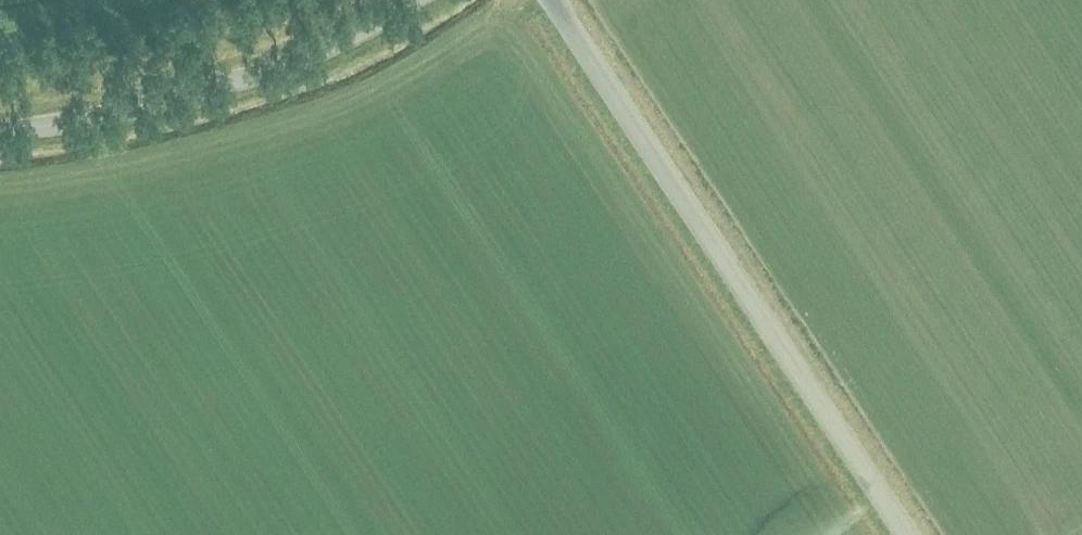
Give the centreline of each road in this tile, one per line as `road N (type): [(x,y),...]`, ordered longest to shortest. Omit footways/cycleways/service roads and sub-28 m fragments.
road 1 (unclassified): [(903,534),(551,0)]
road 2 (unclassified): [(0,133),(197,96),(371,30),(423,0)]

